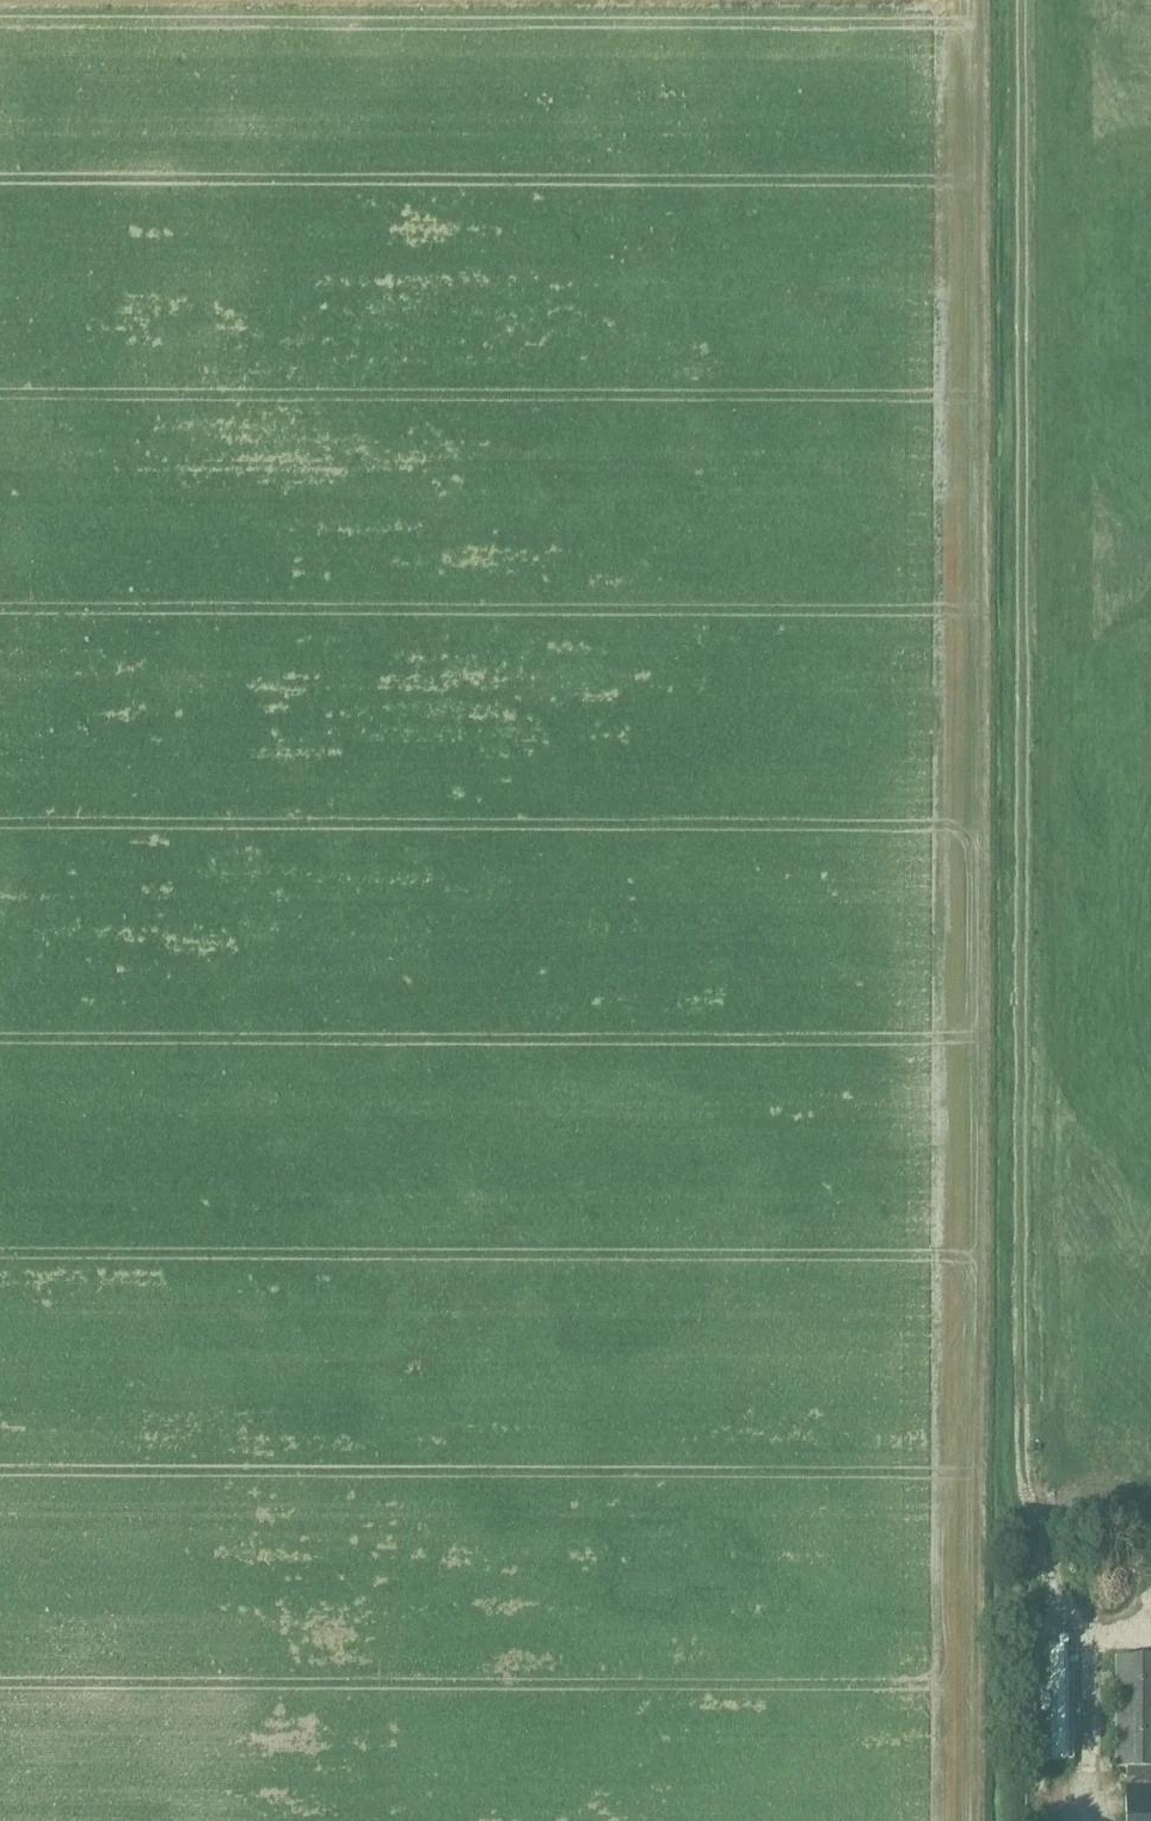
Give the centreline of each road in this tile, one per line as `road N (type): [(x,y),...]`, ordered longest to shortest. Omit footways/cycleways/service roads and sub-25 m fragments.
road 1 (track): [(1019,0),(1022,1468),(1036,1523)]

